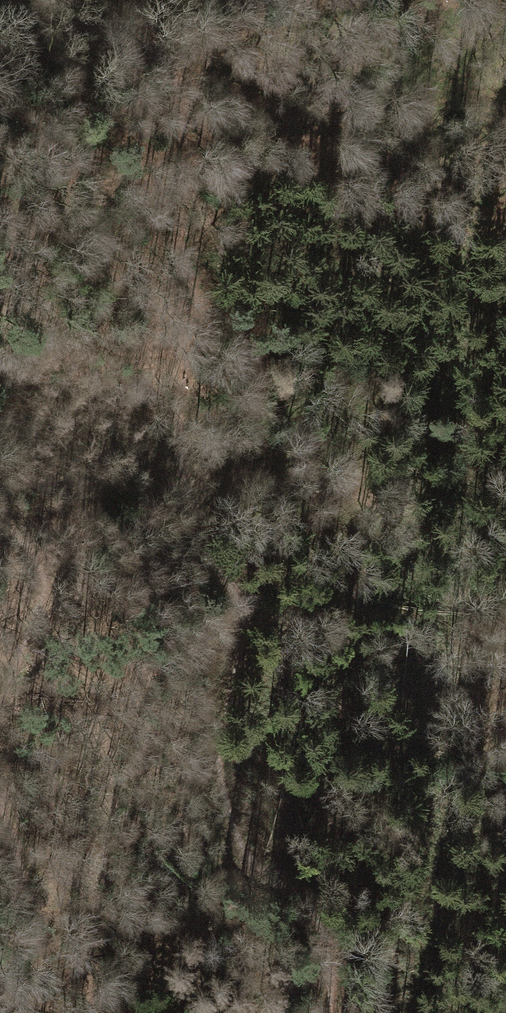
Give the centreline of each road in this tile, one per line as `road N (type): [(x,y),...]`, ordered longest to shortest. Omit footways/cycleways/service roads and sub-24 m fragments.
road 1 (track): [(17,0),(53,24),(145,46),(171,66),(187,192),(177,234),(199,304),(179,427),(181,471),(206,550),(233,586),(244,624),(216,759),(226,826),(266,878),(305,898),(324,926),(330,1012)]
road 2 (track): [(411,1012),(432,835),(455,342),(491,126)]

